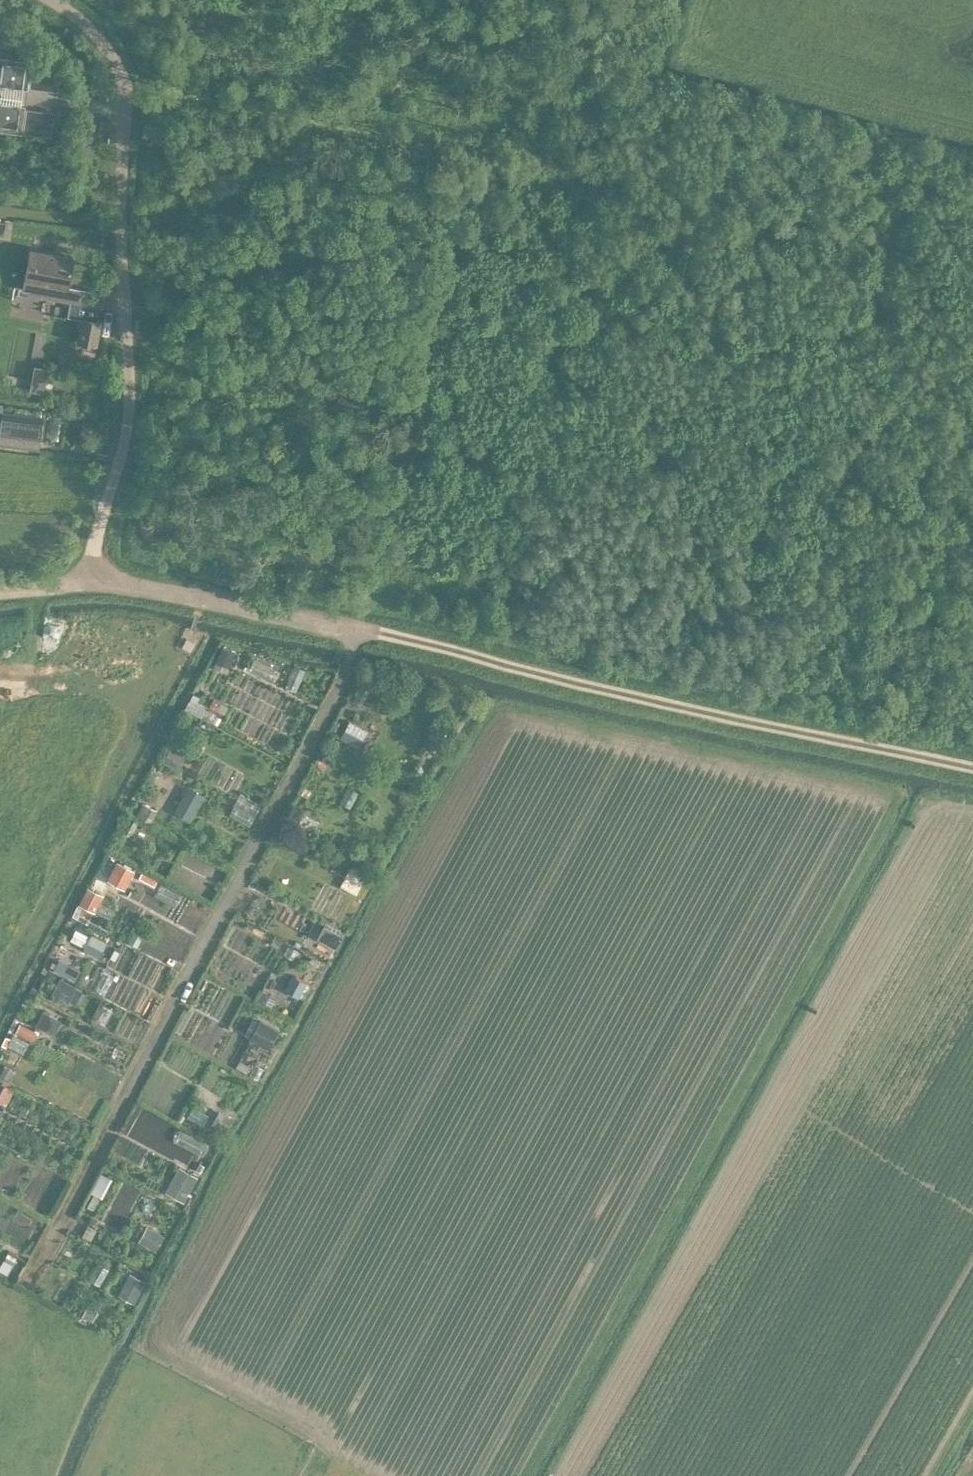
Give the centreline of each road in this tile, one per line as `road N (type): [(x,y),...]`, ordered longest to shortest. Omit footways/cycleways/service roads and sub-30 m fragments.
road 1 (track): [(350,627),(341,687),(34,1272)]
road 2 (unclassified): [(91,583),(127,417),(122,87),(94,37),(47,0)]
road 3 (track): [(378,633),(972,770)]
road 4 (unclassified): [(91,583),(378,633)]

